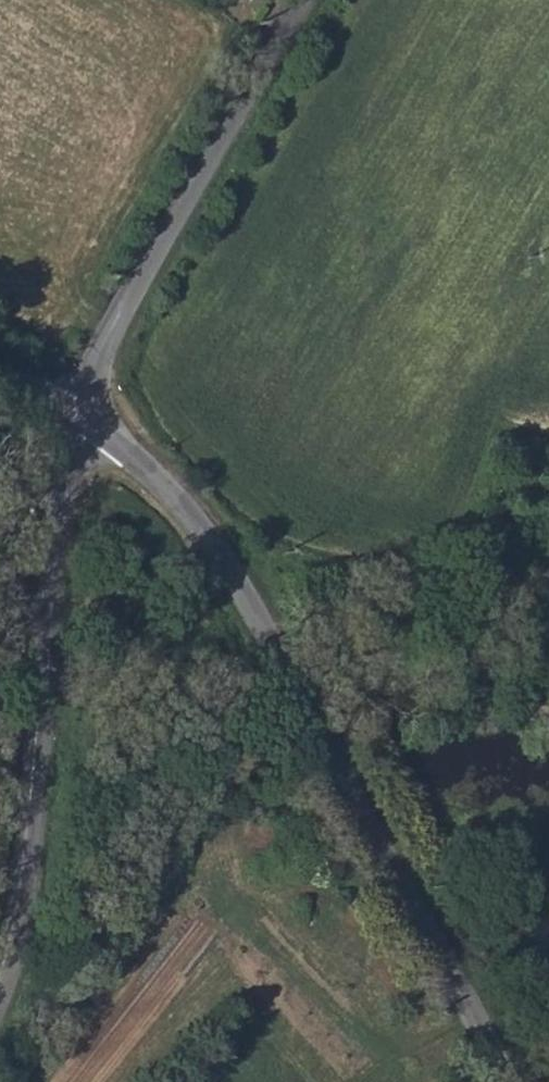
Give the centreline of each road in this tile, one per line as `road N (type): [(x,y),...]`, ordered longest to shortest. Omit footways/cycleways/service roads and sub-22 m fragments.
road 1 (unclassified): [(87,419),(152,474),(290,657),(493,1081)]
road 2 (unclassified): [(87,419),(62,483),(23,902),(0,1006)]
road 3 (unclassified): [(306,0),(121,307),(72,411)]

